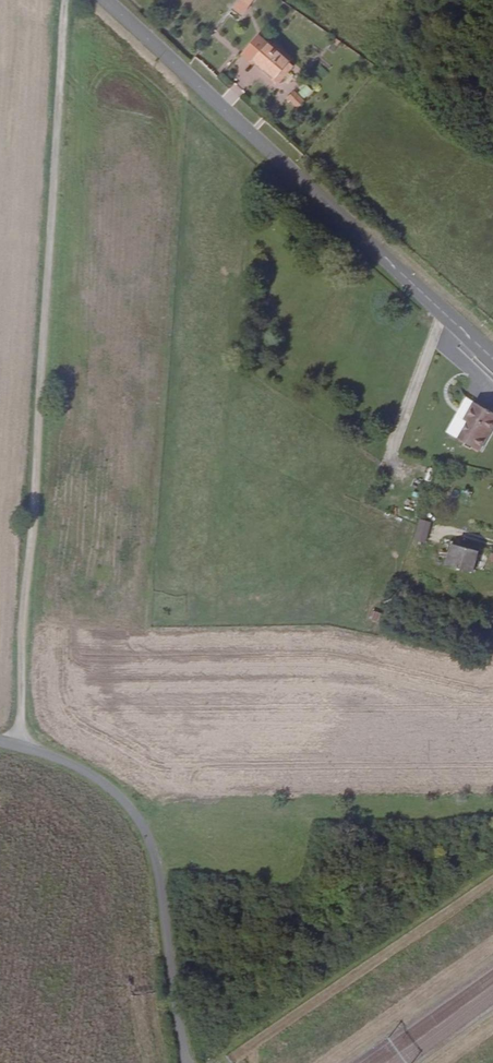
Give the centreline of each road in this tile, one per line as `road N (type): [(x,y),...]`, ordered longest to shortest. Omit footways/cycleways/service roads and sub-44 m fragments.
road 1 (track): [(18,743),(18,647),(65,0)]
road 2 (tertiary): [(106,0),(492,358)]
road 3 (unclassified): [(187,1062),(150,850),(124,805),(90,776),(0,742)]

